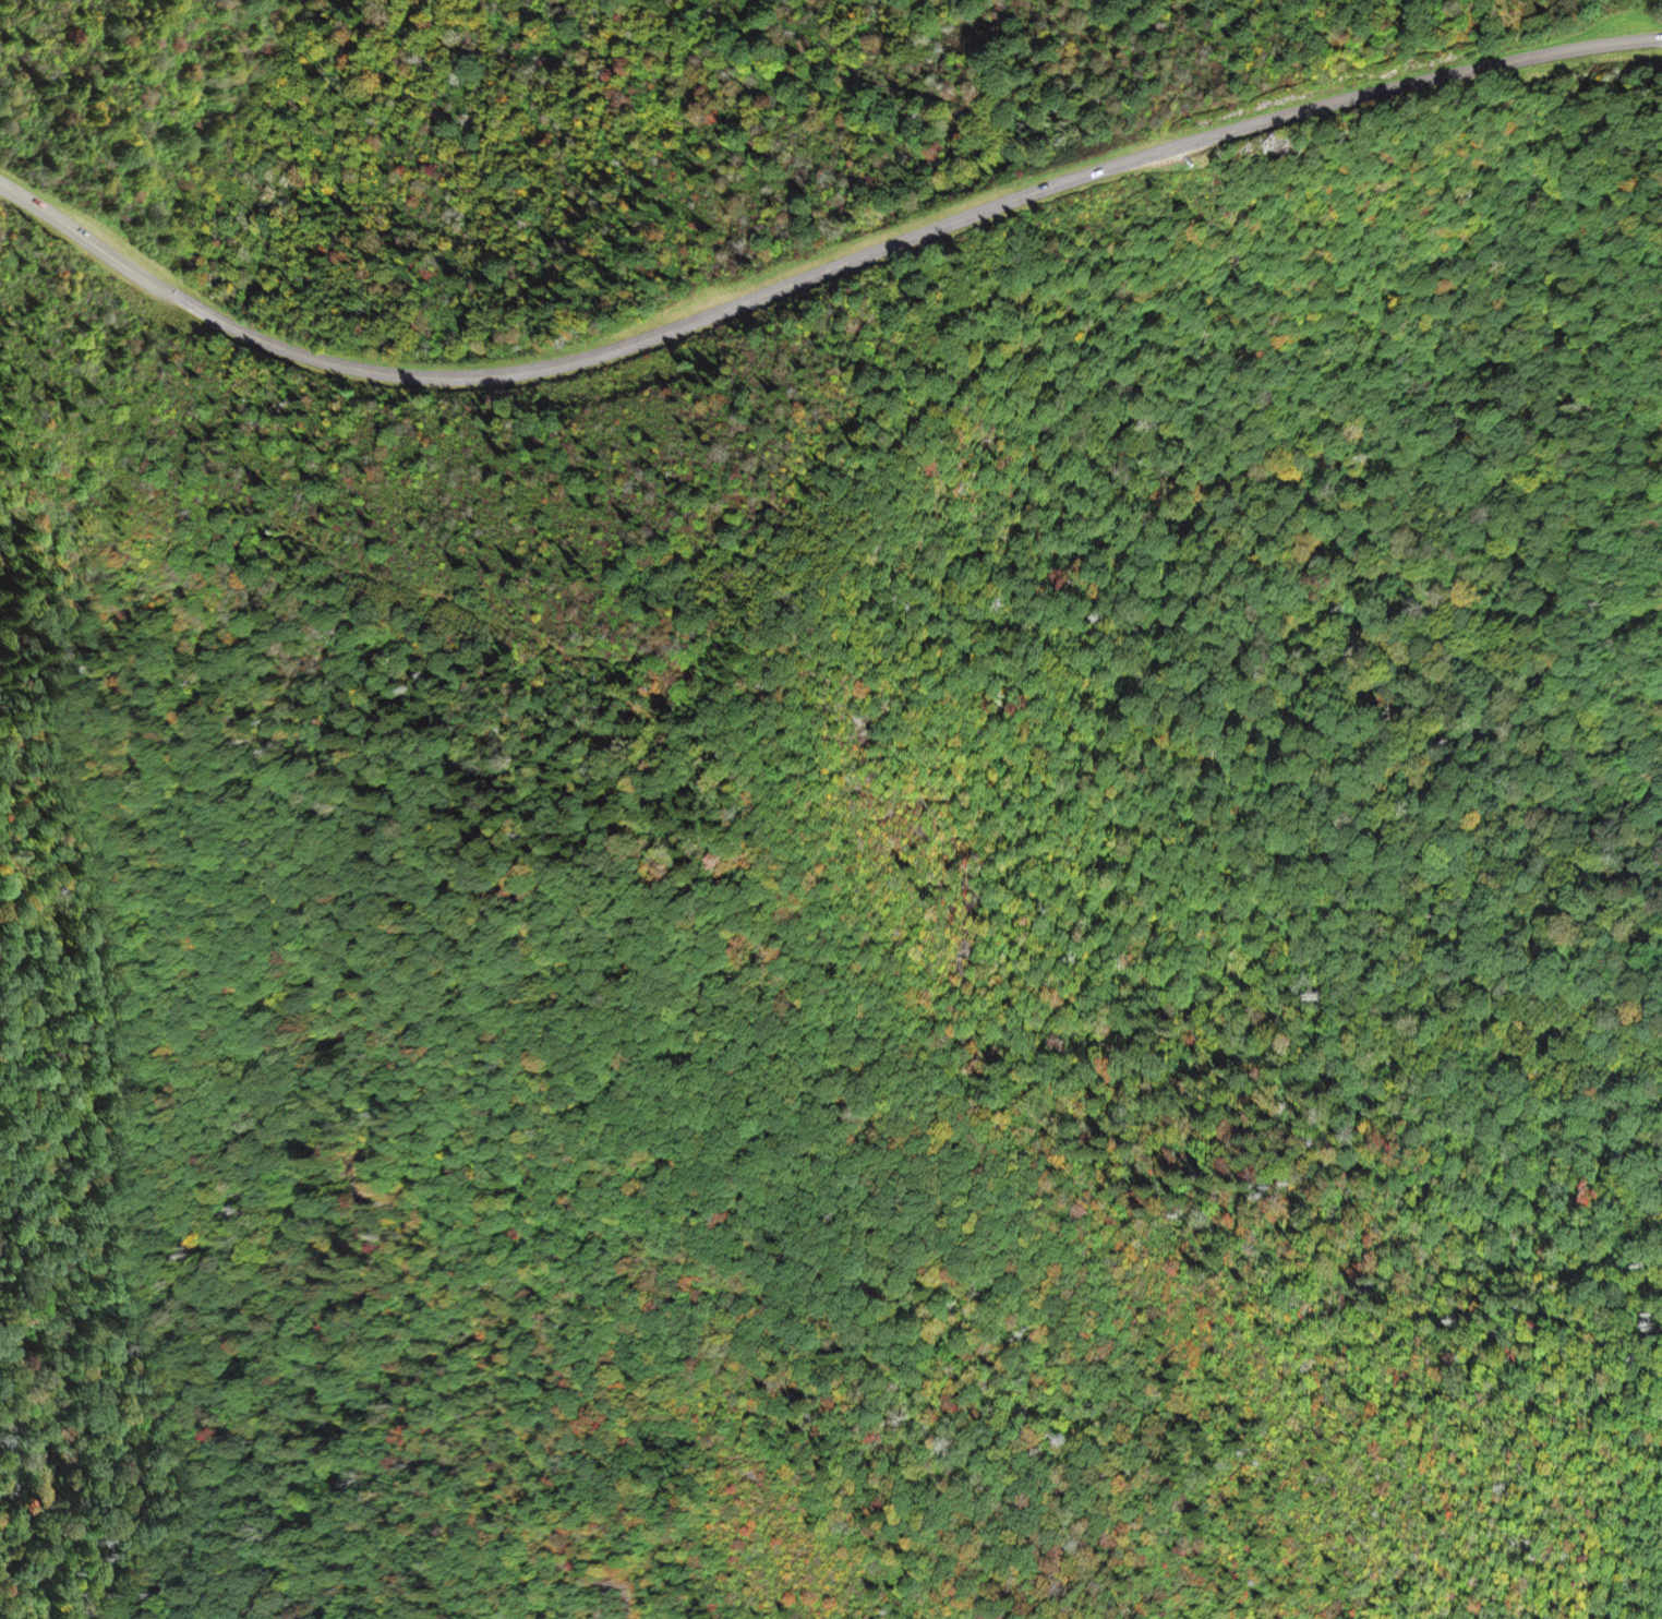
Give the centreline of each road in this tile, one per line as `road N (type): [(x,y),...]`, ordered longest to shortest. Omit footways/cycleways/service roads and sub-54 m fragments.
road 1 (secondary): [(0,181),(260,339),(347,365),(451,375),(541,367),(641,338),(1123,161)]
road 2 (secondary): [(1123,161),(1397,84),(1605,43)]

